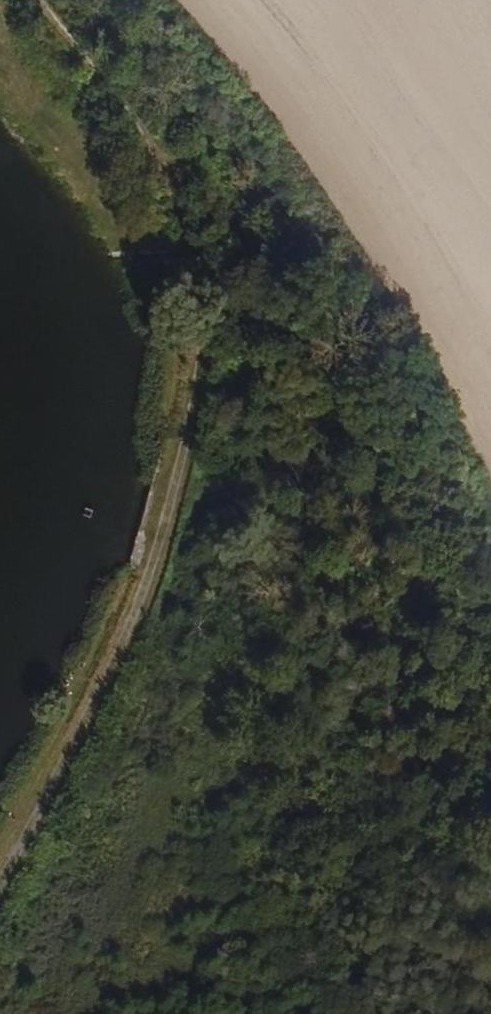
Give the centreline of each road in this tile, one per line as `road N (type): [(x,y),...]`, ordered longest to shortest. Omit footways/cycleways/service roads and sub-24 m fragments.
road 1 (track): [(42,0),(167,165),(191,242),(204,348),(174,504),(137,621),(0,879)]
road 2 (track): [(167,165),(276,313),(416,559),(490,662)]

